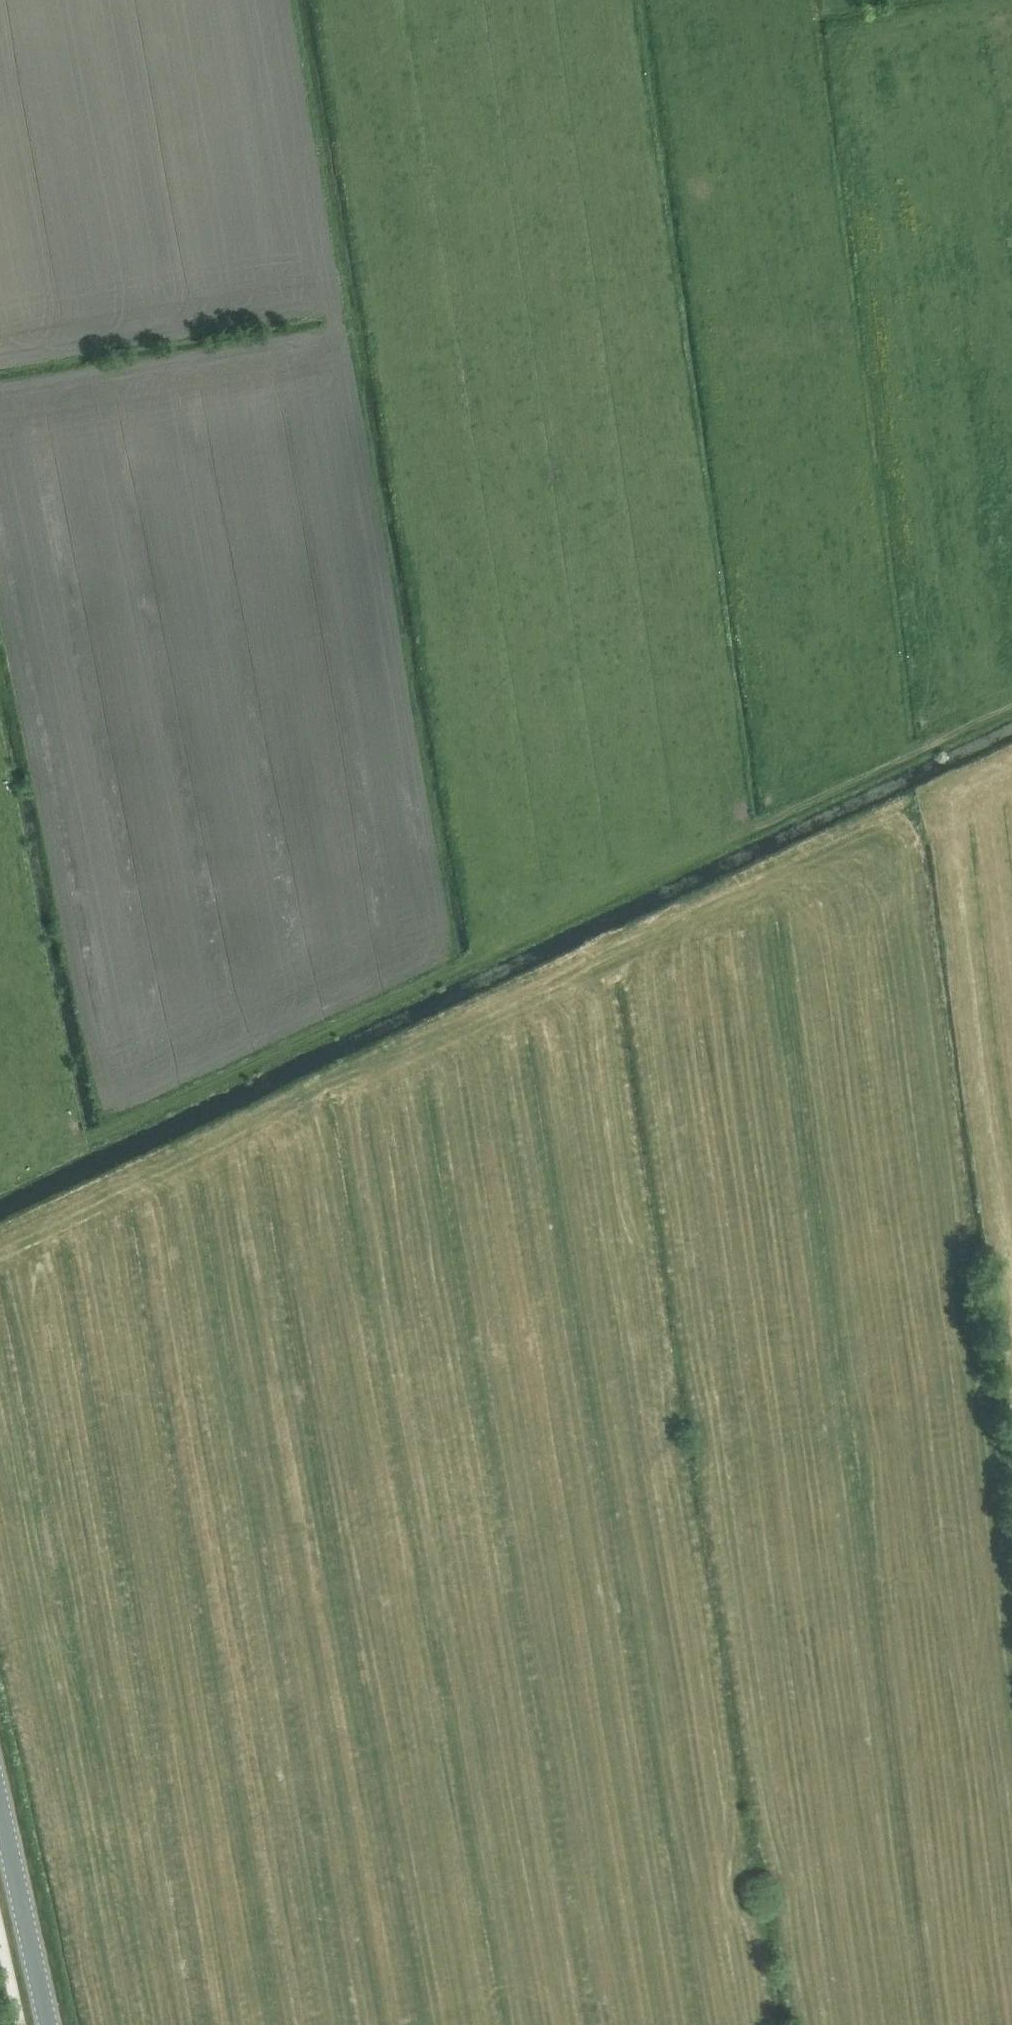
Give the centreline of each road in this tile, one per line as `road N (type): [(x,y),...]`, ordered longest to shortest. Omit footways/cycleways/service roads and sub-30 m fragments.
road 1 (tertiary): [(0,1809),(49,2024)]

